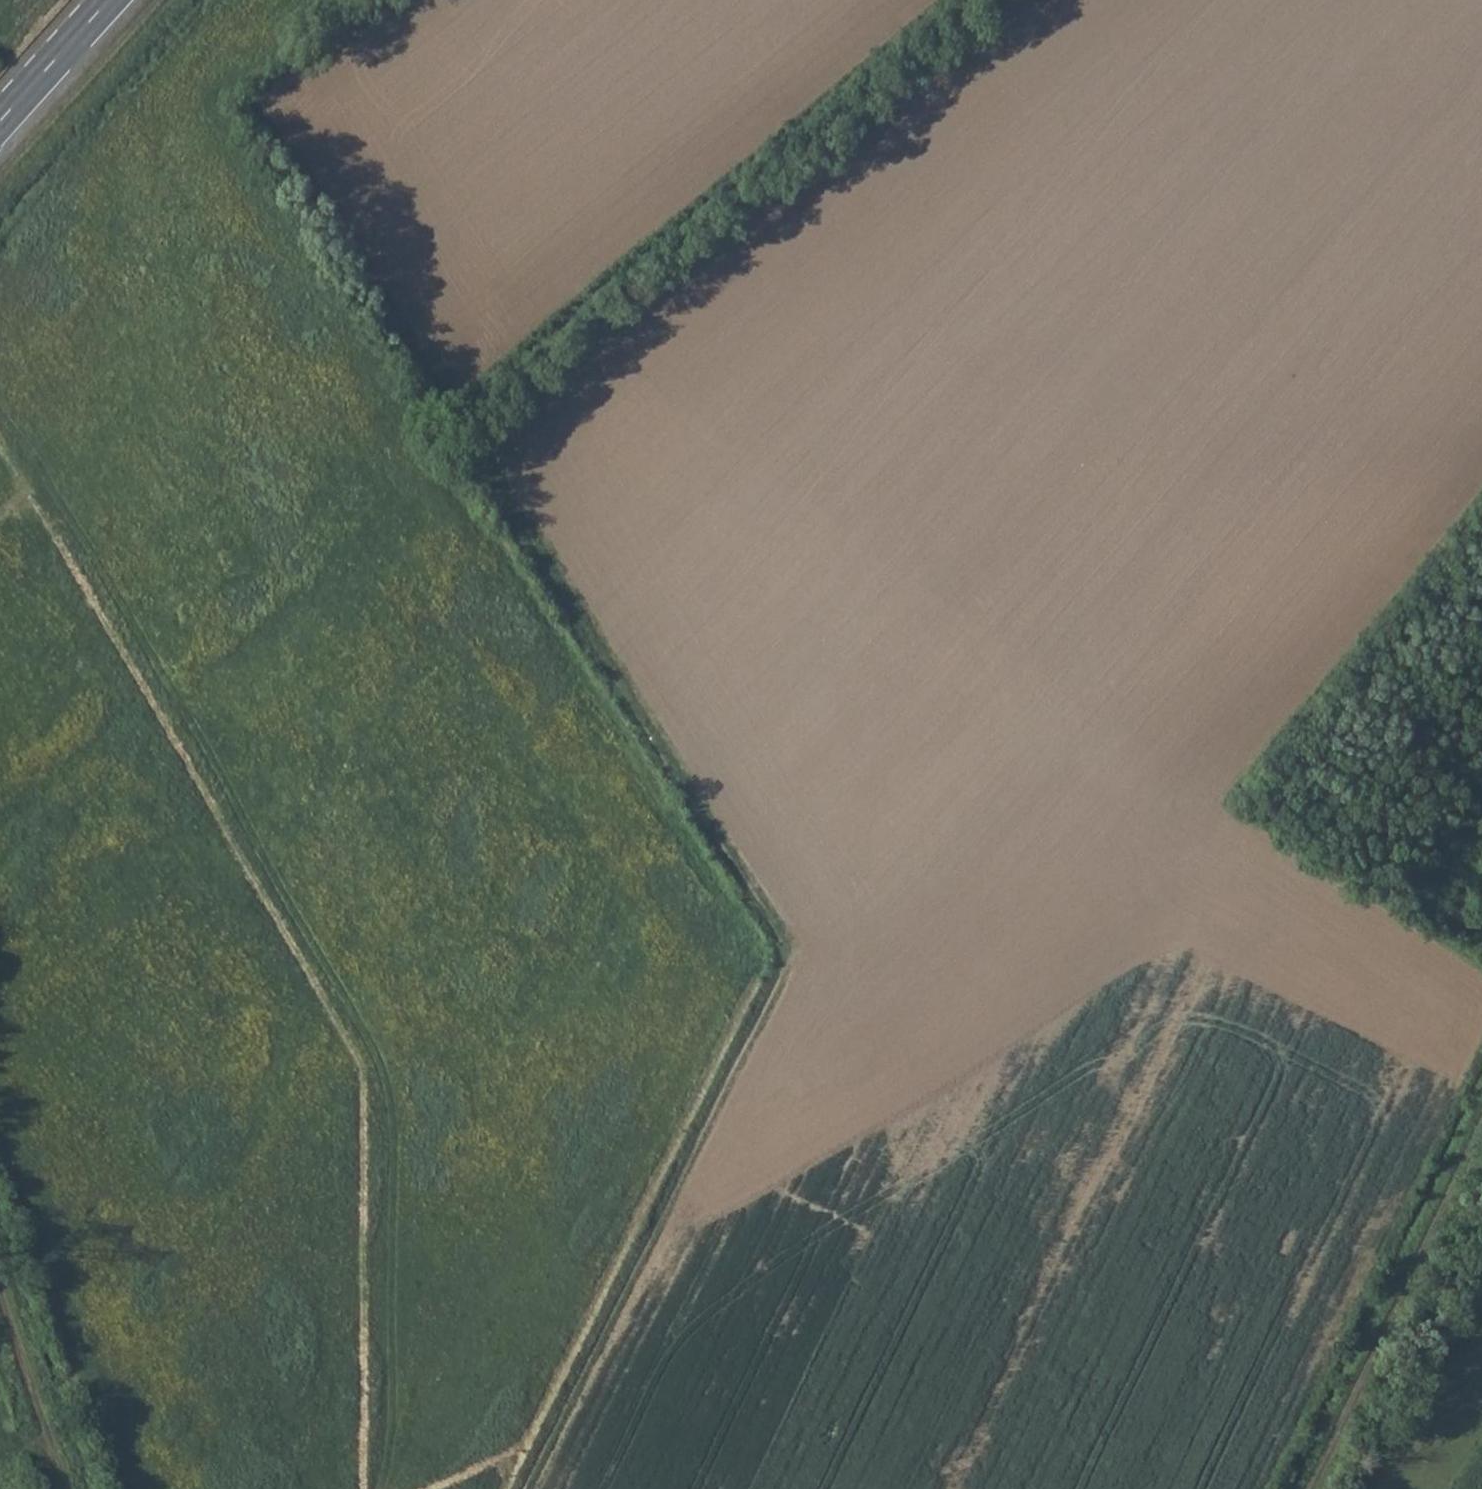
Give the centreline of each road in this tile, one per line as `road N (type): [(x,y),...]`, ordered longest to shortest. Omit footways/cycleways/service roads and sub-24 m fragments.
road 1 (track): [(1315,1488),(1481,1144)]
road 2 (secondary): [(0,119),(107,0)]

